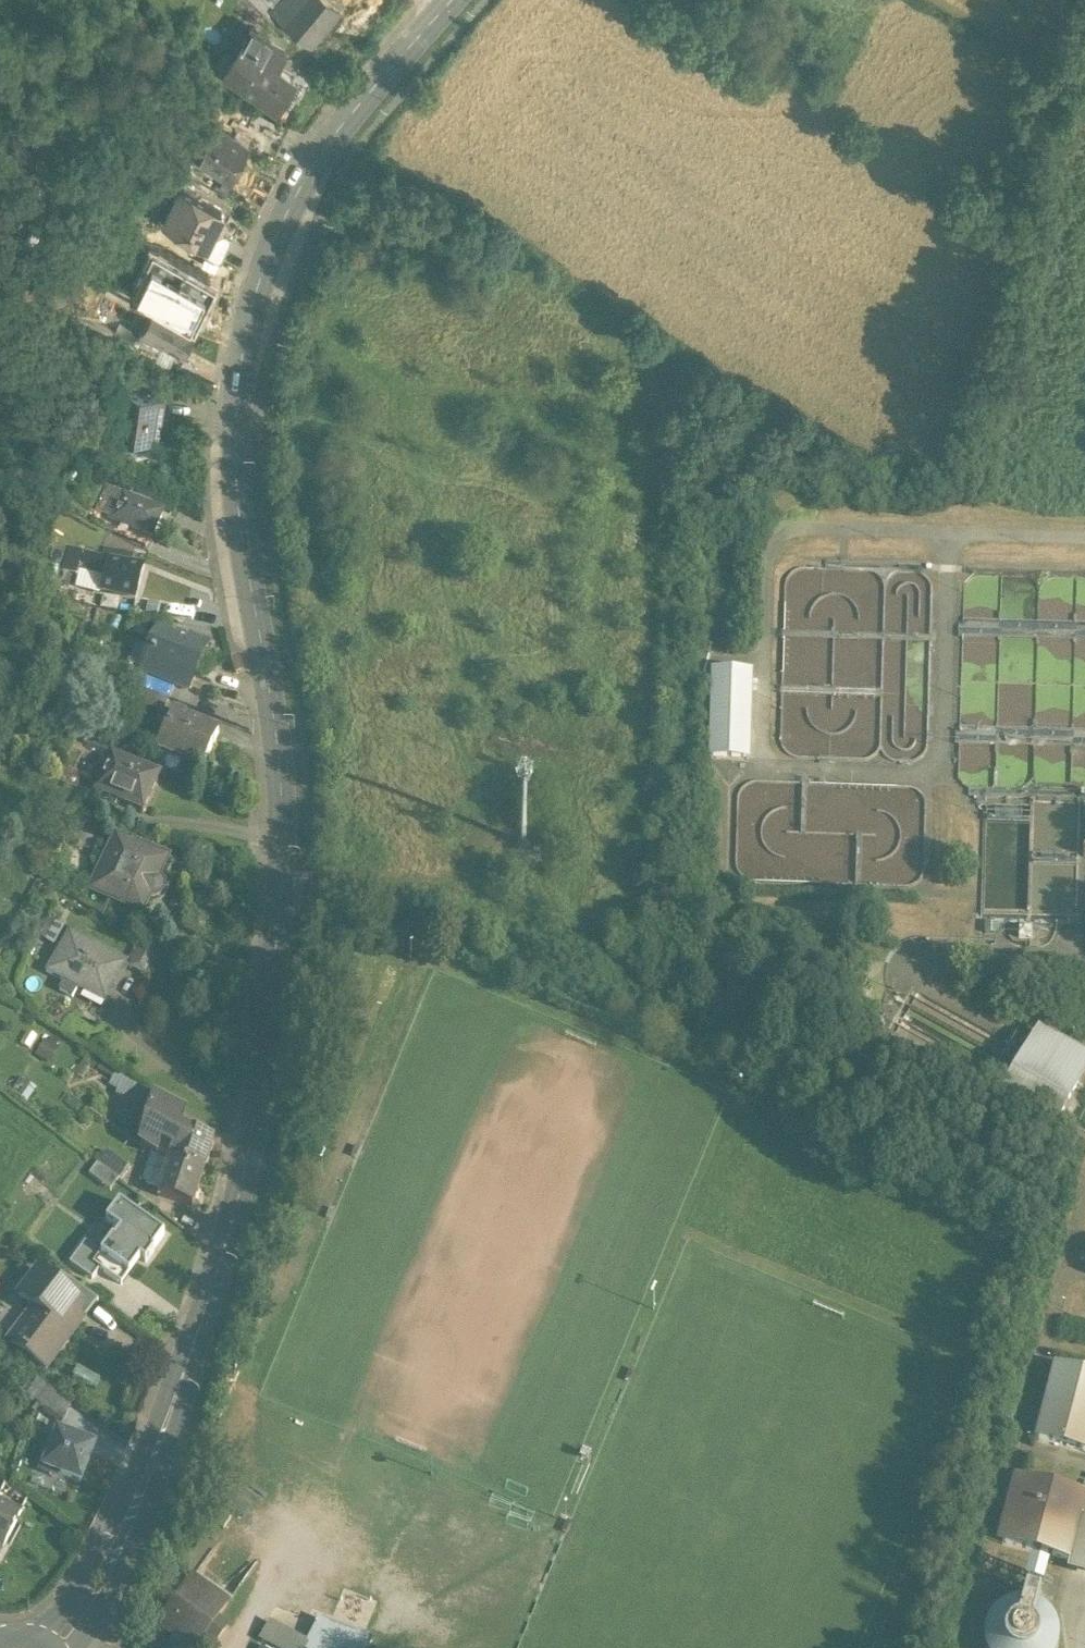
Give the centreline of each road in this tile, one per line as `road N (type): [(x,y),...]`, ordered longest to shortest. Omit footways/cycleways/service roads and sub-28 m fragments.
road 1 (tertiary): [(457,0),(347,116),(314,164),(260,279),(238,430),(243,540),(276,708),(283,841),(253,1125),(227,1248),(184,1377),(106,1567),(48,1647)]

